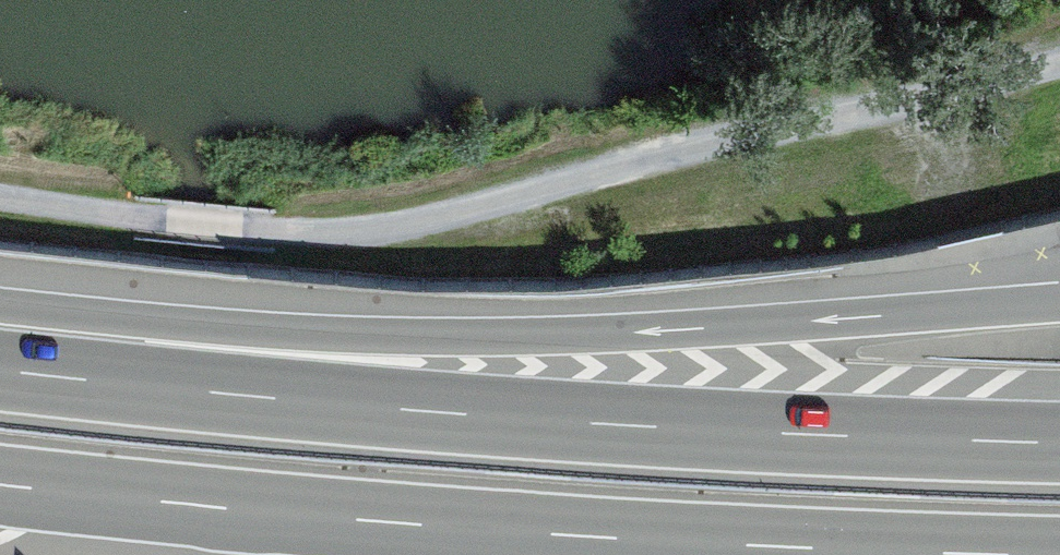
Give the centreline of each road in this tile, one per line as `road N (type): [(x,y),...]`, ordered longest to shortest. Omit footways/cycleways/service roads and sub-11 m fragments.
road 1 (track): [(0,201),(272,232),(421,222),(1059,59)]
road 2 (motorway): [(1059,436),(509,409),(0,361)]
road 3 (motorway): [(0,478),(578,531),(1059,552)]
road 4 (motorway): [(899,312),(526,331),(0,325)]

